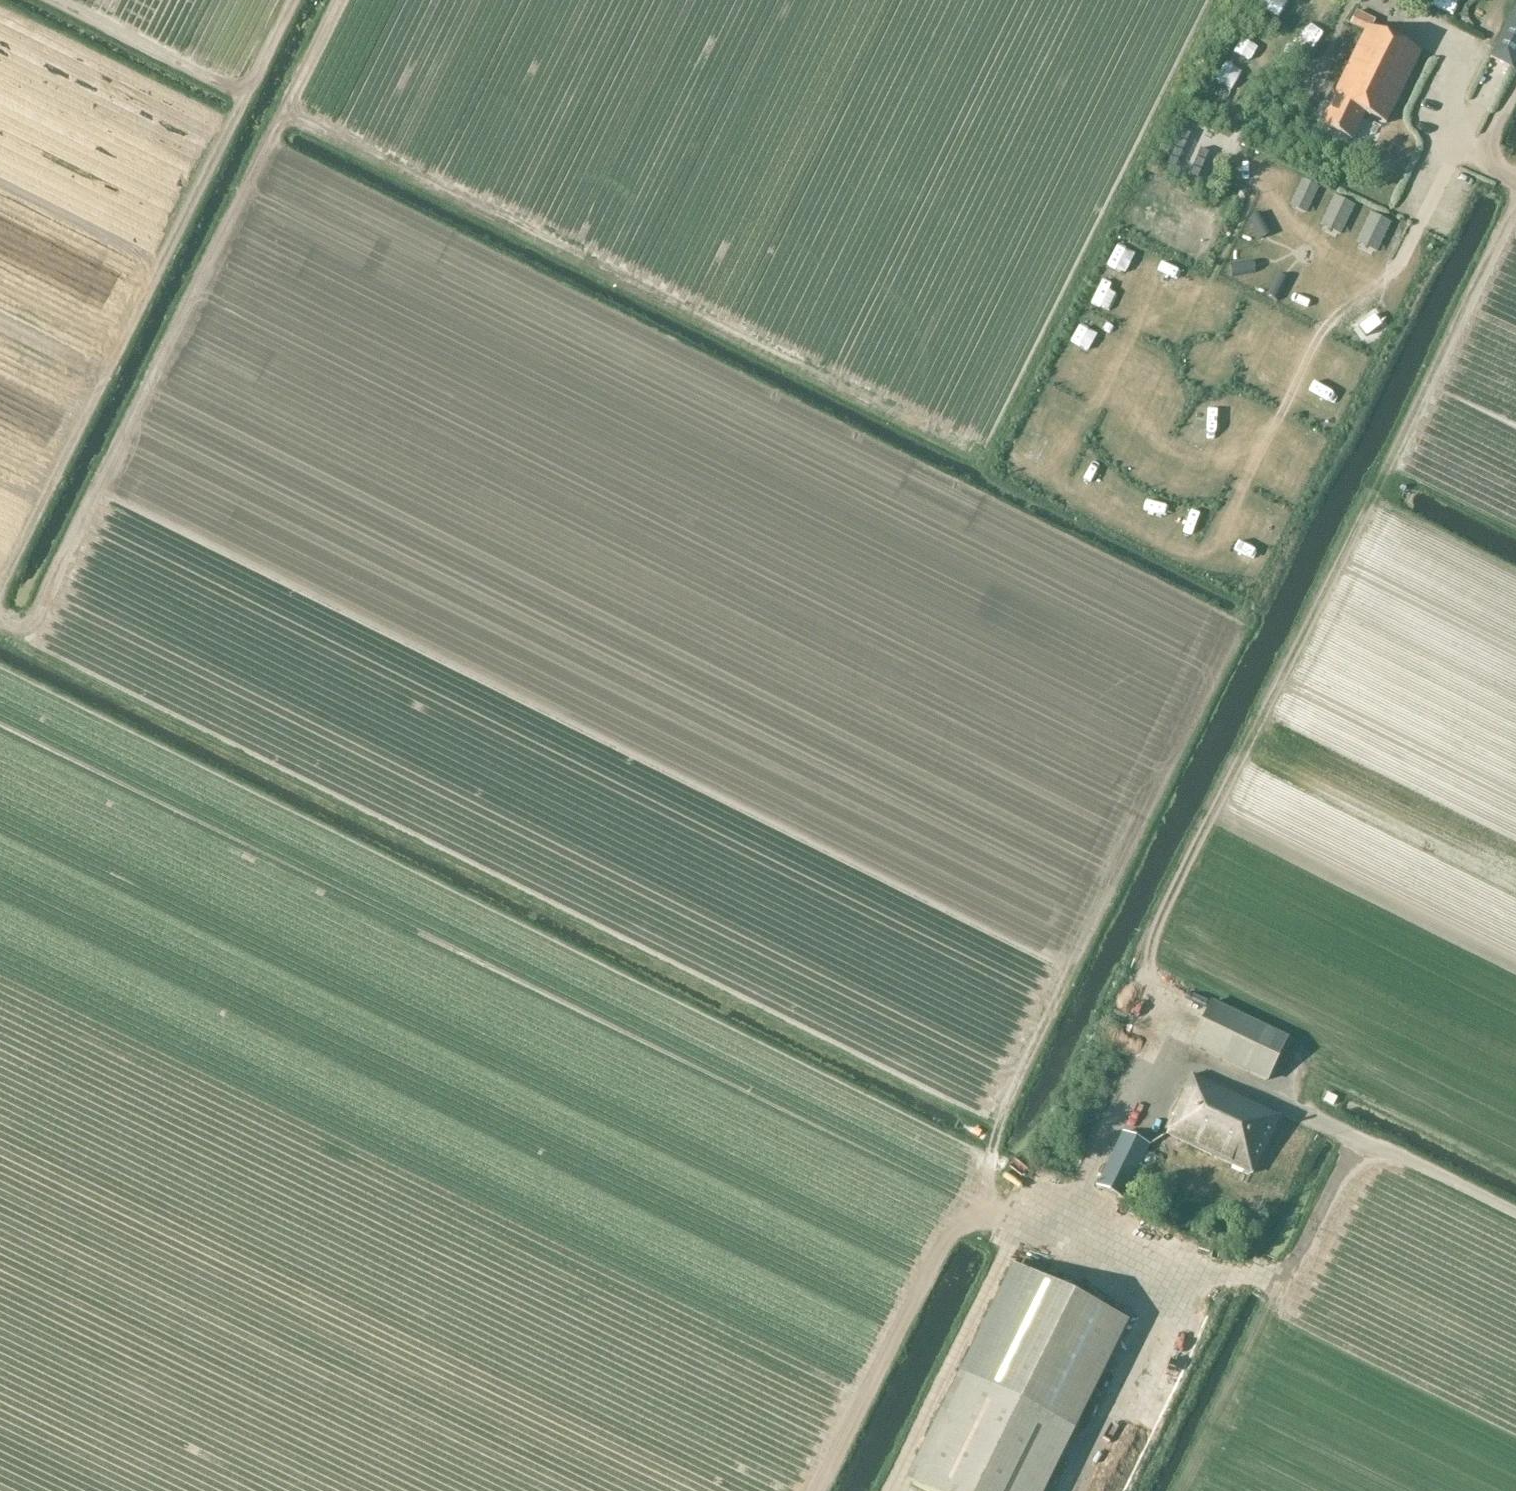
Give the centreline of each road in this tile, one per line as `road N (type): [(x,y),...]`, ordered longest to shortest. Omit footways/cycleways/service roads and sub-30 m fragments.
road 1 (track): [(60,0),(245,96),(0,590)]
road 2 (track): [(0,615),(24,626),(40,610),(340,0)]
road 3 (track): [(1515,91),(1478,165),(1515,186)]

